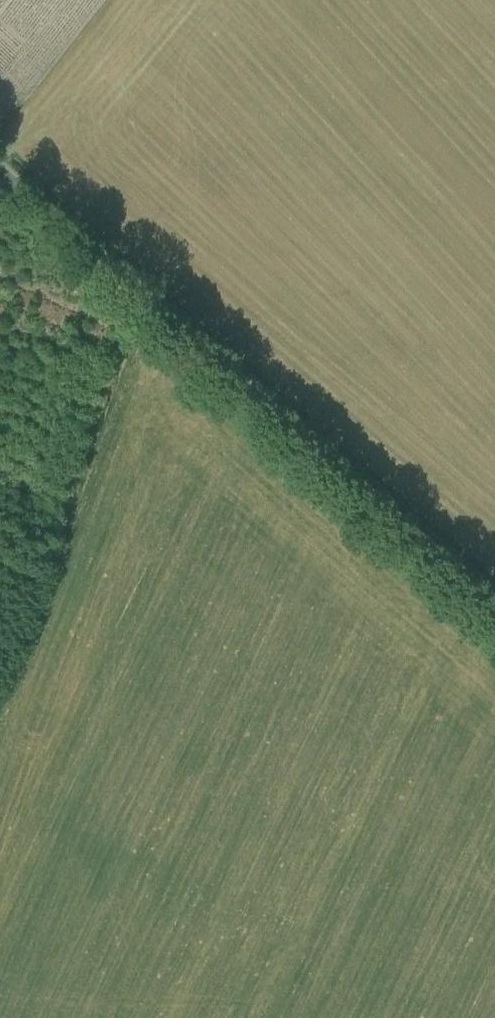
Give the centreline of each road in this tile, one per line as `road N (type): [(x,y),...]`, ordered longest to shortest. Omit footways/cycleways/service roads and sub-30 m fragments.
road 1 (unclassified): [(0,167),(494,601)]

